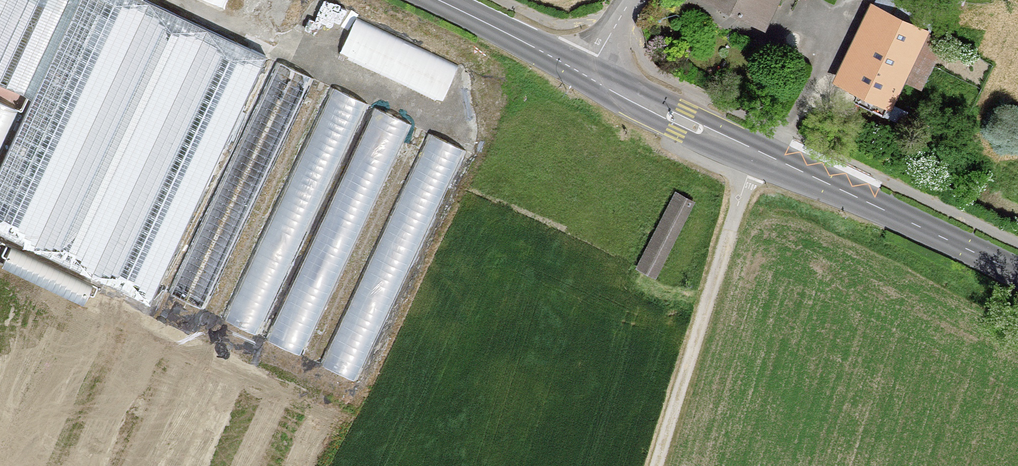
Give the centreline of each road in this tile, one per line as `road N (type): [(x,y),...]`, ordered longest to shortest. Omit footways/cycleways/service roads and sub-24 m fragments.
road 1 (secondary): [(1017,271),(588,72)]
road 2 (track): [(758,150),(656,465)]
road 3 (secondary): [(588,72),(439,0)]

